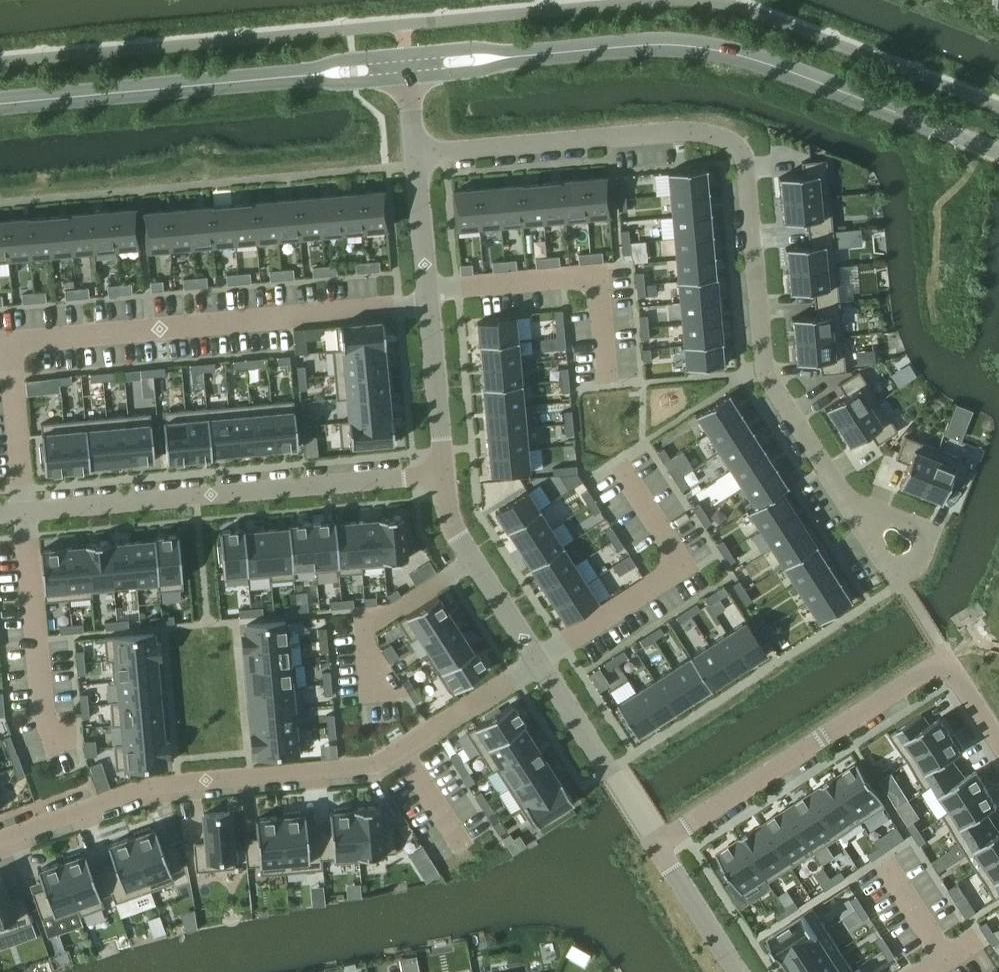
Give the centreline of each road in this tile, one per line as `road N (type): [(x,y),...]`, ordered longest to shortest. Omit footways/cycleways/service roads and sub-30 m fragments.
road 1 (residential): [(417,154),(673,131),(736,145),(746,161),(765,370),(847,500)]
road 2 (residential): [(538,660),(373,766),(152,787),(0,843)]
road 3 (unclassified): [(509,57),(700,46),(767,62),(998,152)]
road 4 (residential): [(0,513),(445,474)]
road 5 (residential): [(657,844),(947,659)]
road 6 (residential): [(445,474),(417,154)]
road 7 (unclassified): [(0,105),(310,76)]
road 8 (residential): [(538,660),(450,523),(445,474)]
road 9 (residential): [(657,844),(738,971)]
road 10 (residential): [(894,575),(916,561),(928,531),(847,500)]
road 11 (residential): [(608,770),(538,660)]

